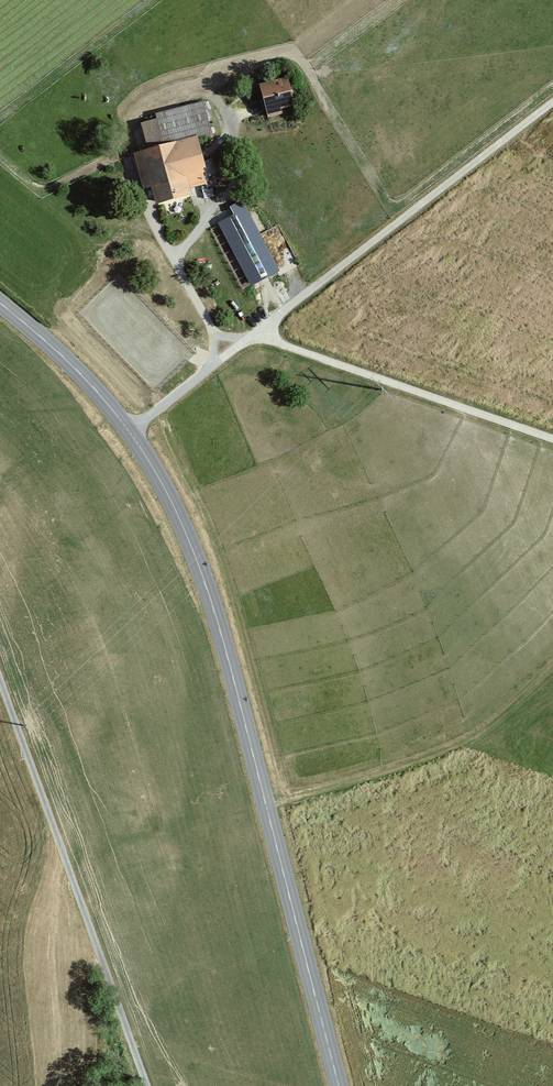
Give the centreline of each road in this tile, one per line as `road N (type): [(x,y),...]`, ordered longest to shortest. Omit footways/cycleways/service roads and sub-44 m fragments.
road 1 (tertiary): [(0,306),(51,346),(128,431),(182,527),(203,577),(349,1085)]
road 2 (track): [(128,431),(552,102)]
road 3 (track): [(0,677),(148,1085)]
road 4 (track): [(228,138),(219,101),(187,94),(139,112),(128,145),(137,189),(217,336),(209,370)]
road 5 (track): [(552,438),(255,334)]

